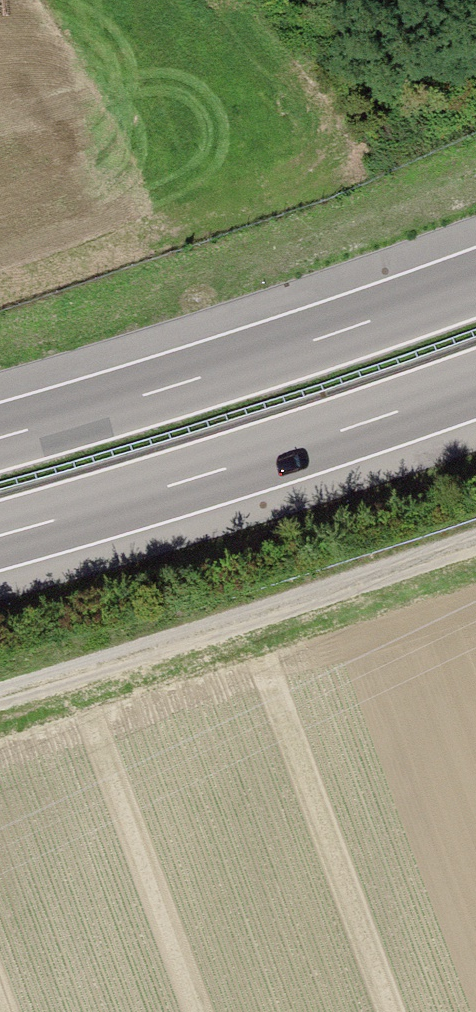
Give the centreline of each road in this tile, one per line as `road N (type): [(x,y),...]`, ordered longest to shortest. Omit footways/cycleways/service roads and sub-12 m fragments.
road 1 (motorway): [(475,282),(0,438)]
road 2 (motorway): [(0,535),(475,383)]
road 3 (track): [(0,694),(475,545)]

